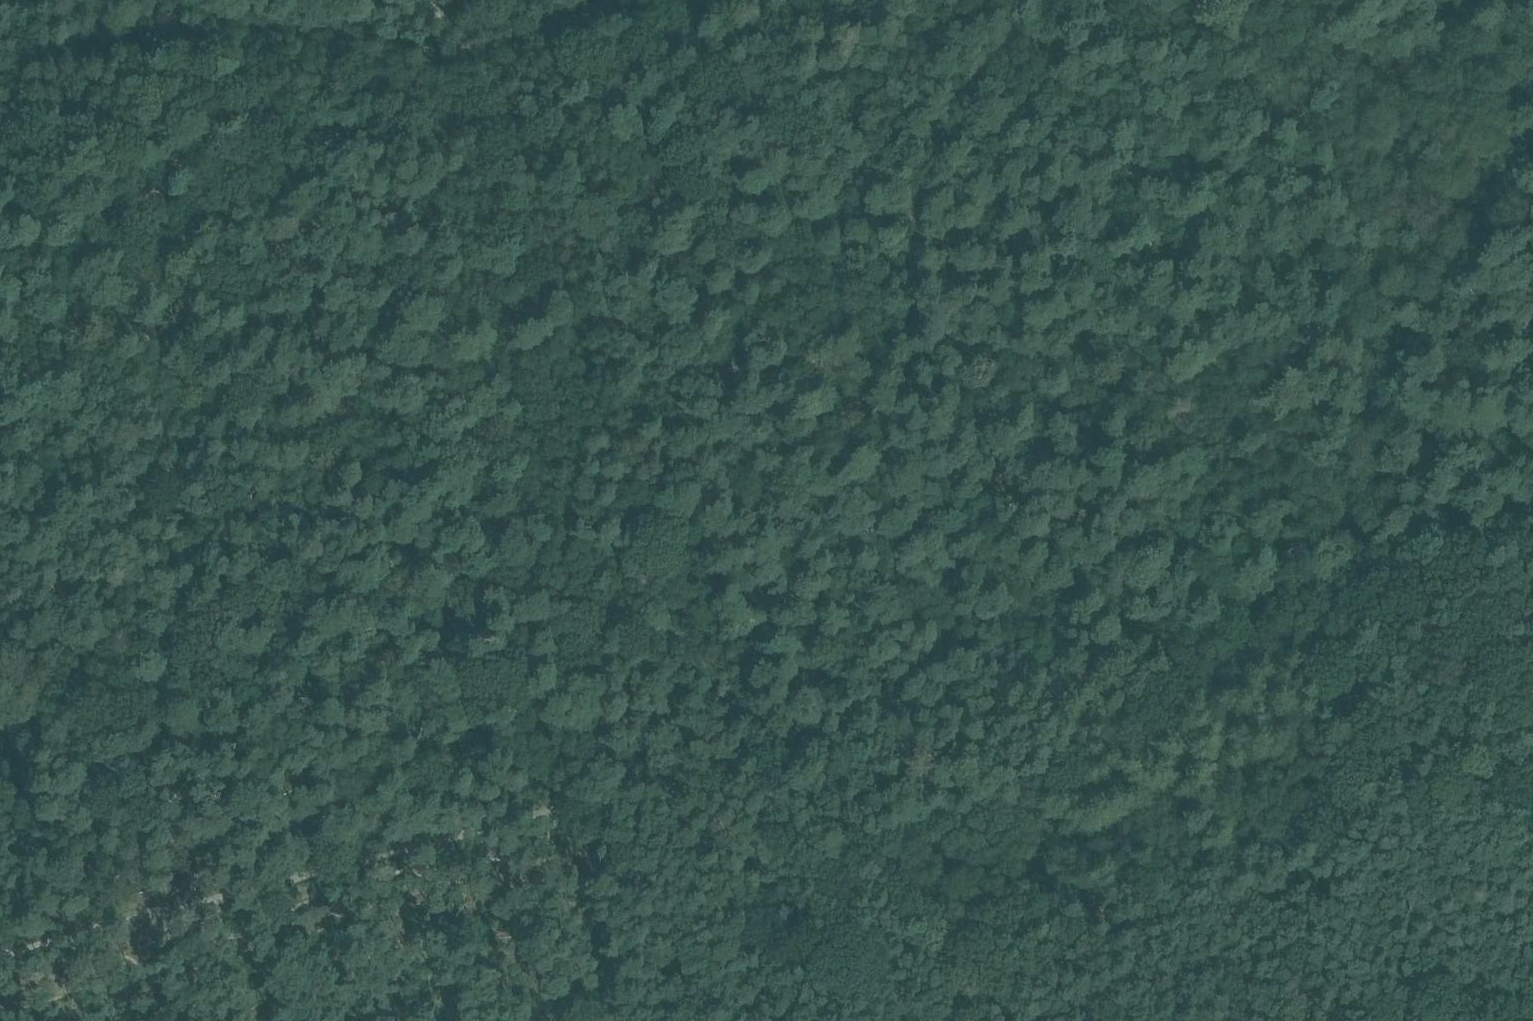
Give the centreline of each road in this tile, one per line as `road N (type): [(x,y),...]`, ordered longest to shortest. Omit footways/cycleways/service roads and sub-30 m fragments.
road 1 (track): [(770,749),(670,634),(475,53),(407,0)]
road 2 (track): [(984,1020),(965,972),(770,749)]

